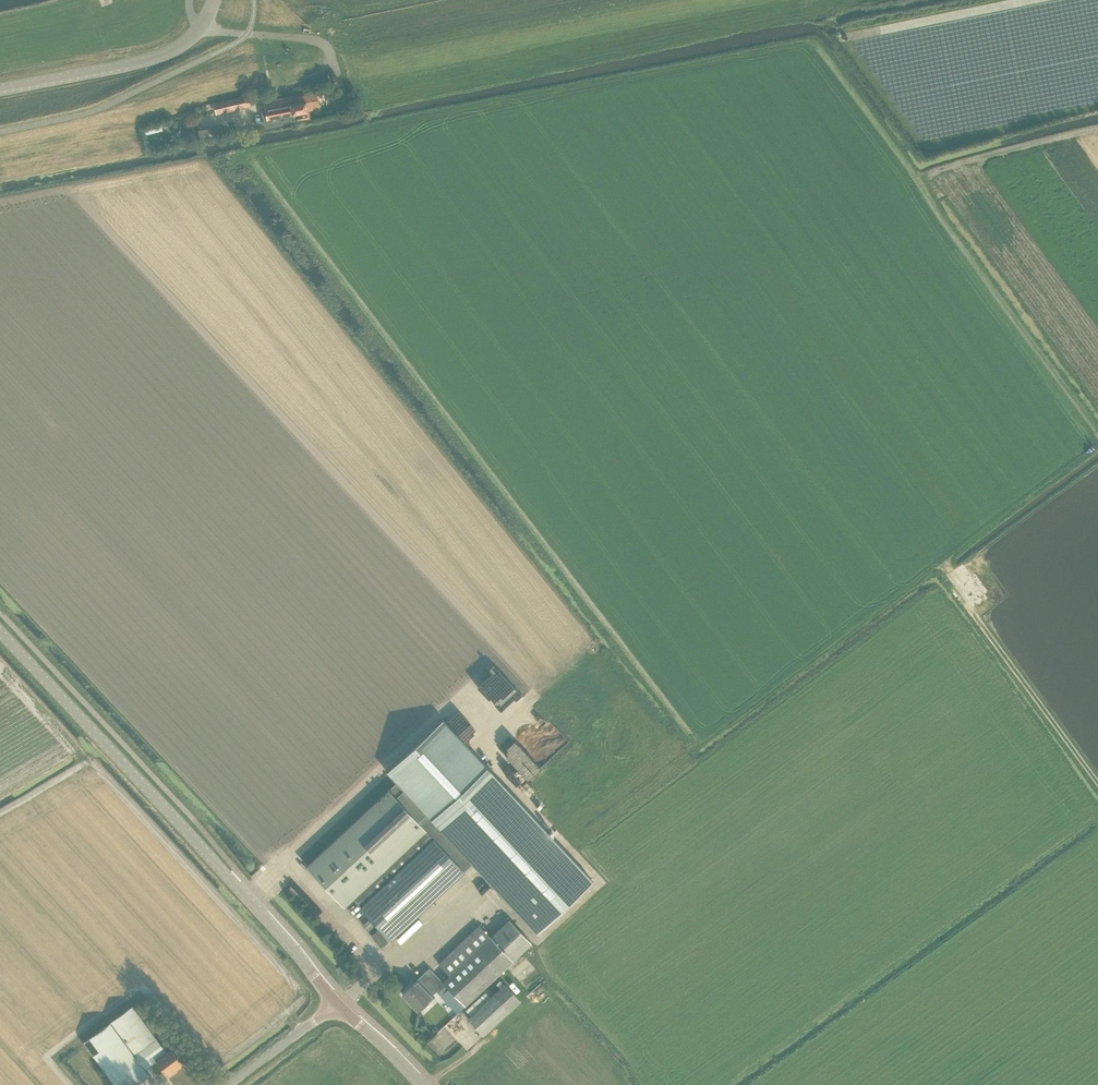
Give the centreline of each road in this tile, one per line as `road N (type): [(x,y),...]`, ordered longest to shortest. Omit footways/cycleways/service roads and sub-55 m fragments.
road 1 (tertiary): [(338,1006),(0,632)]
road 2 (tertiary): [(0,89),(163,56),(193,36),(214,0)]
road 3 (unclassified): [(231,1084),(338,1006)]

